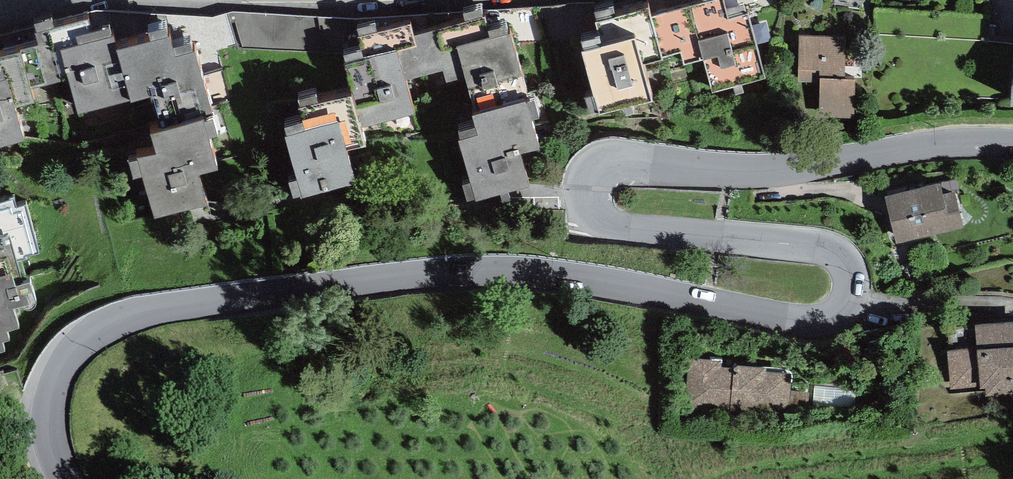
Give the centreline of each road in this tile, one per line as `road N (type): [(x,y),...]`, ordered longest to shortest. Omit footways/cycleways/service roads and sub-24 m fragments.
road 1 (tertiary): [(43,478),(31,423),(49,366),(84,329),(149,303),(393,268),(549,270),(803,325),(844,305),(848,279),(836,256),(811,245),(611,224),(590,208),(593,176),(614,159),(729,169),(941,142),(1012,143)]

